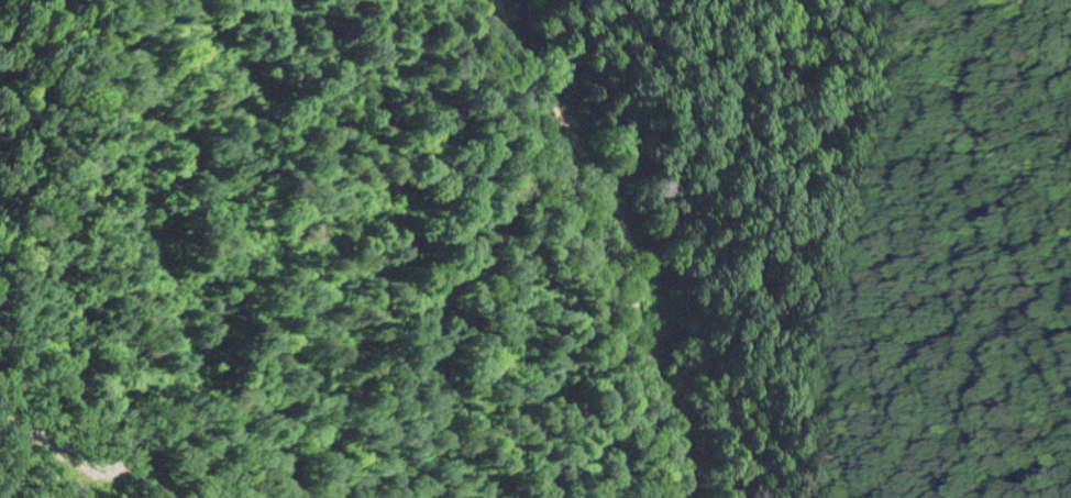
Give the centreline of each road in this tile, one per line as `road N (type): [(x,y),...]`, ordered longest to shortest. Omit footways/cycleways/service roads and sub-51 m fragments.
road 1 (residential): [(592,179),(525,0)]

